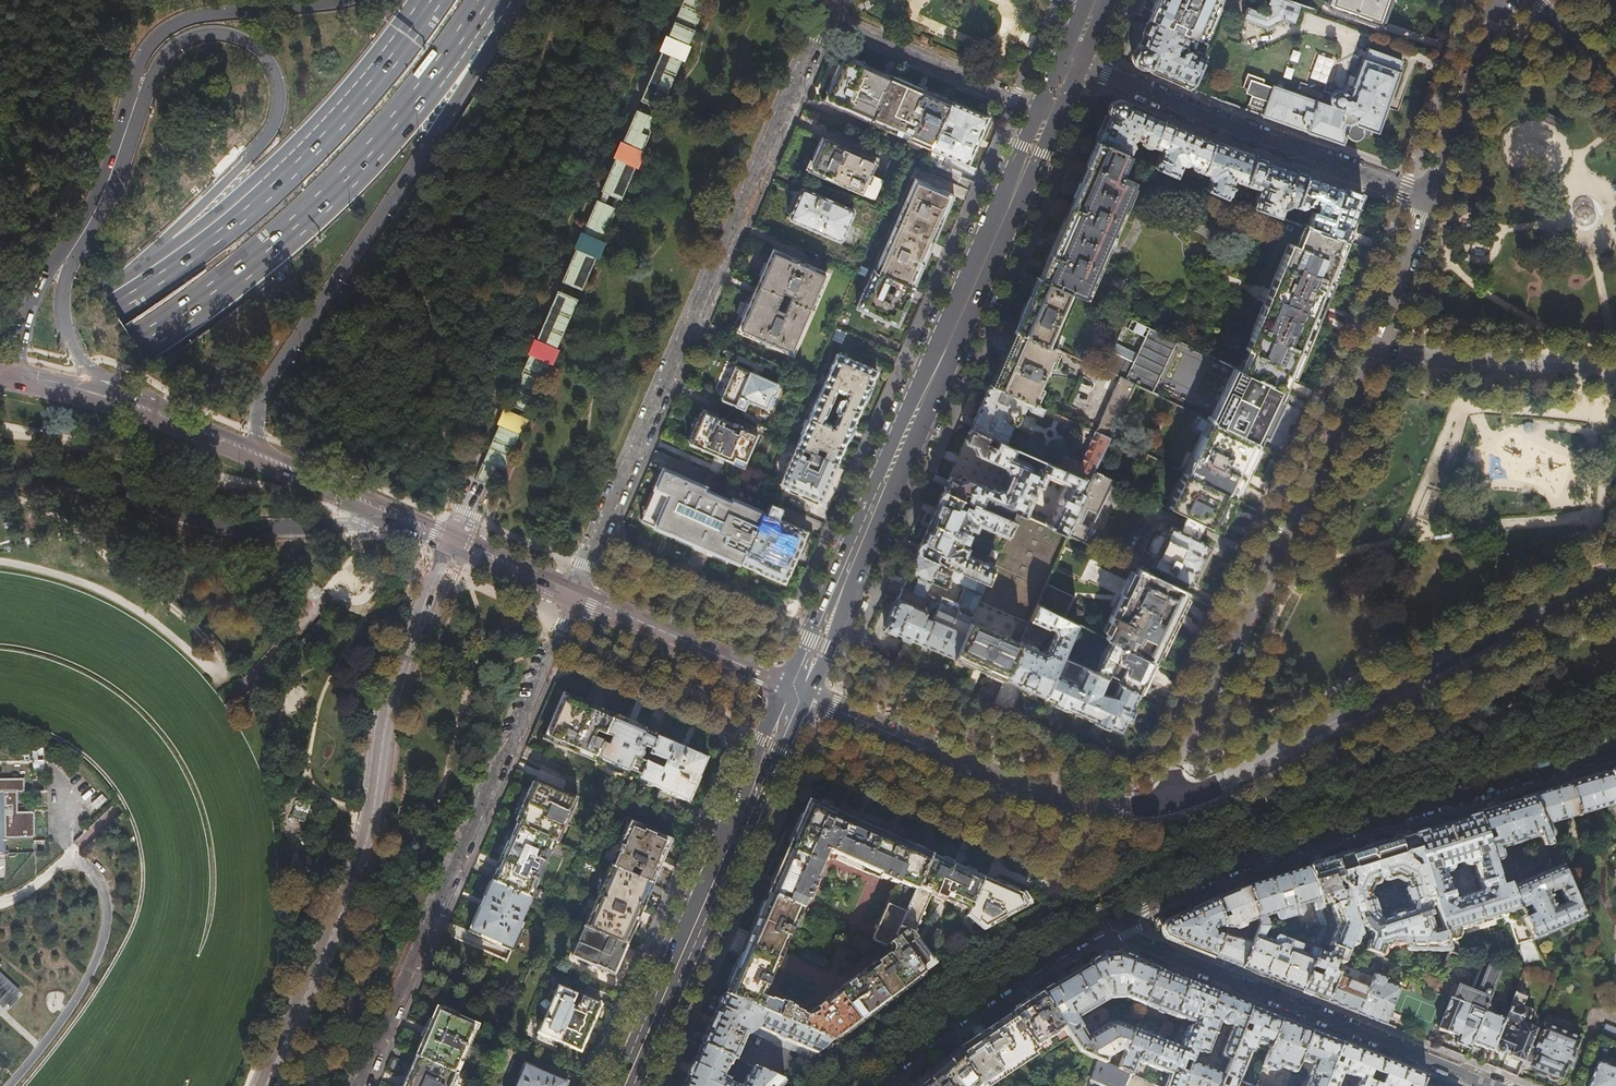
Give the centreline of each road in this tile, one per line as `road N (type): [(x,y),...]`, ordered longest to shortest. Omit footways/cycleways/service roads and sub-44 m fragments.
road 1 (residential): [(572,595),(822,22),(839,22),(1048,111)]
road 2 (trunk): [(0,436),(153,338),(286,236),(387,135),(493,0)]
road 3 (residential): [(1172,798),(1175,770),(1375,348),(1428,197)]
road 4 (primary): [(796,693),(1048,111)]
road 5 (unclassified): [(263,1085),(358,867),(395,678),(446,546)]
road 6 (residential): [(363,1085),(572,595)]
road 7 (trunk): [(119,152),(159,66),(182,42),(226,34),(270,64),(279,97),(270,130),(110,305)]
road 8 (tertiary): [(1615,749),(1268,856),(1121,917)]
road 9 (trunk): [(264,449),(255,419),(270,376),(428,146),(497,0)]
road 10 (secondary): [(1615,570),(1226,779),(1172,798)]
road 11 (trunk): [(430,0),(367,83),(273,181),(110,305)]
road 12 (primary): [(624,1085),(796,693)]
road 13 (residential): [(1496,1085),(1139,944),(1121,917)]
road 14 (secondary): [(1172,798),(1113,804),(1044,796),(796,693)]
road 15 (trunk): [(0,485),(81,483),(229,526),(385,520)]
road 16 (residential): [(1428,197),(1217,123),(1071,60)]
road 17 (secondary): [(48,381),(385,520)]
road 18 (trunk): [(347,0),(209,15),(170,27),(141,58),(119,152)]
road 19 (tertiary): [(1121,917),(982,999),(872,1085)]
road 20 (secondary): [(796,693),(572,595)]
road 21 (residential): [(1428,197),(1501,0)]
road 22 (secondary): [(452,532),(264,449)]
road 23 (trunk): [(136,399),(81,360),(66,326),(64,288),(85,231)]
road 24 (trunk): [(85,231),(40,285),(14,376)]
road 25 (secondary): [(572,595),(557,577),(452,532)]
road 26 (secondary): [(264,449),(136,399)]
road 27 (secondary): [(446,546),(572,595)]
road 28 (trunk): [(110,305),(0,375)]

